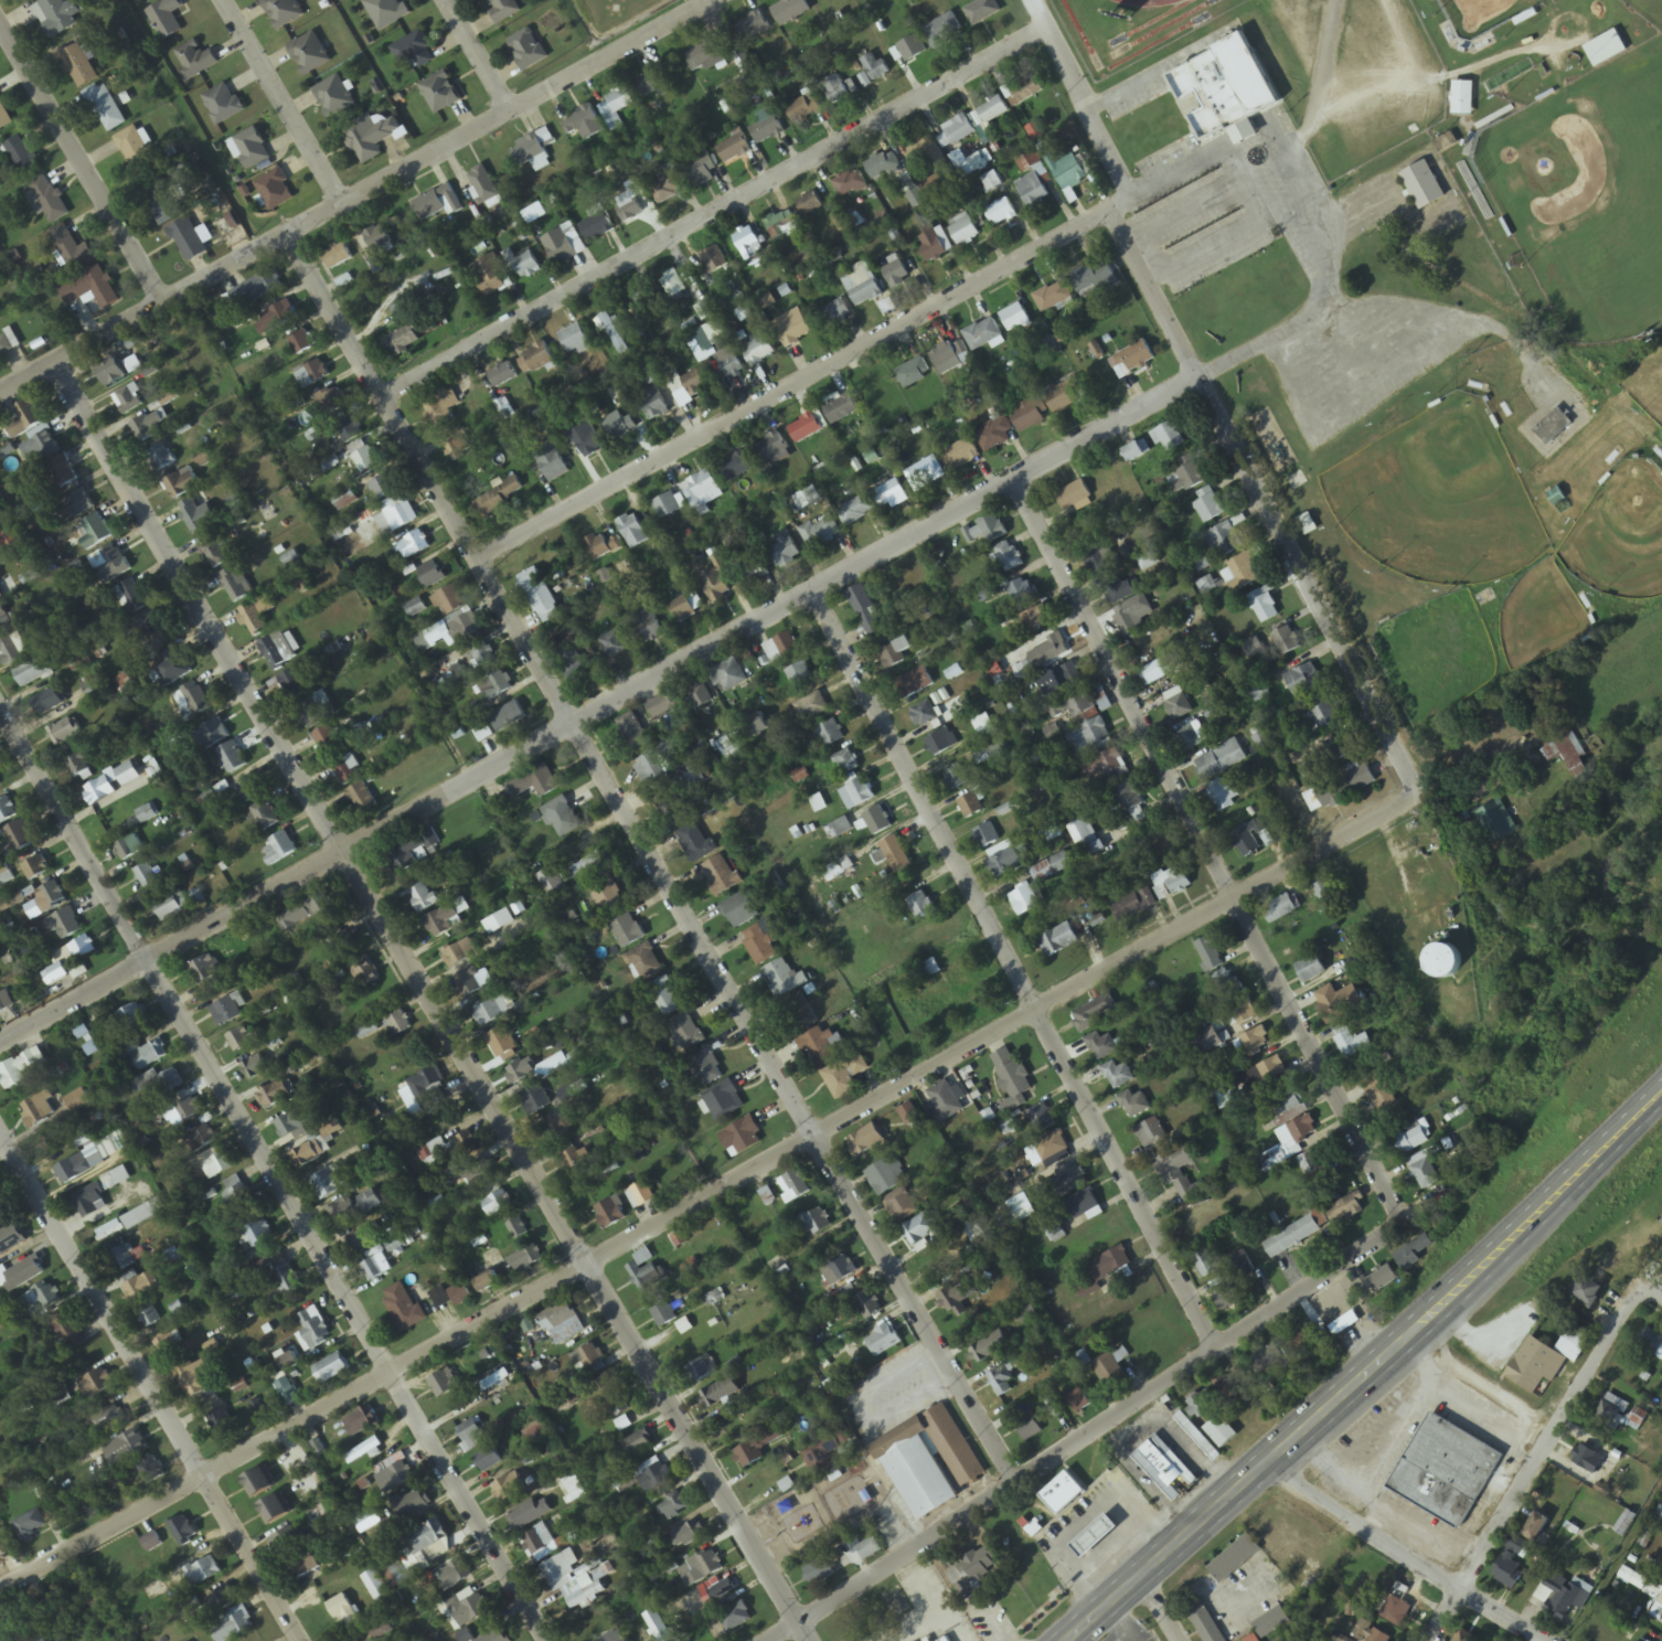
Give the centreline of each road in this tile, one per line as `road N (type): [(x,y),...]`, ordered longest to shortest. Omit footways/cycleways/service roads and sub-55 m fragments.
road 1 (residential): [(0,1585),(1413,786)]
road 2 (residential): [(809,1640),(56,363)]
road 3 (residential): [(1015,1478),(285,236)]
road 4 (residential): [(0,1041),(1195,377)]
road 5 (residential): [(551,1640),(0,705)]
road 6 (residential): [(1413,786),(1106,213),(1004,0)]
road 7 (residential): [(775,1640),(1500,1151)]
road 8 (residential): [(1217,1345),(1036,999),(808,593)]
road 9 (residential): [(1396,1222),(1229,889),(1009,480)]
road 10 (residential): [(0,394),(712,0)]
road 11 (trunk): [(1067,1640),(1661,1092)]
road 12 (residential): [(377,394),(1020,32)]
road 13 (residential): [(477,561),(1106,213)]
road 14 (tertiary): [(305,1640),(0,1132)]
road 15 (residential): [(1431,1640),(1634,1287)]
road 16 (residential): [(1545,1640),(1263,1460)]
road 17 (residential): [(161,305),(0,30)]
road 18 (residential): [(342,204),(221,0)]
road 19 (residential): [(1106,213),(1280,129)]
road 20 (residential): [(509,113),(443,0)]

